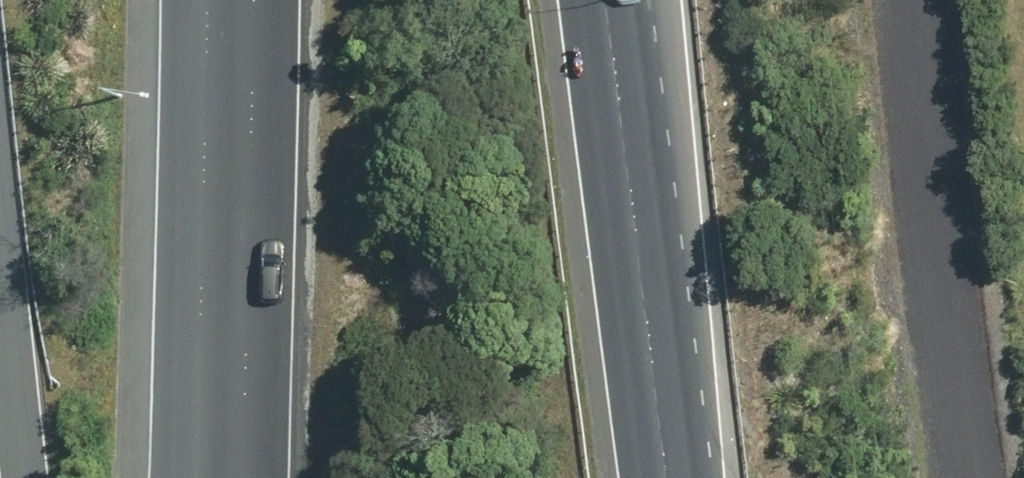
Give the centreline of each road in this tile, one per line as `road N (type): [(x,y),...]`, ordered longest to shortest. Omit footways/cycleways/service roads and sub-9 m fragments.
road 1 (unclassified): [(972,477),(907,0)]
road 2 (motorway): [(622,0),(682,477)]
road 3 (motorway): [(239,477),(254,0)]
road 4 (motorway): [(16,477),(0,339)]

